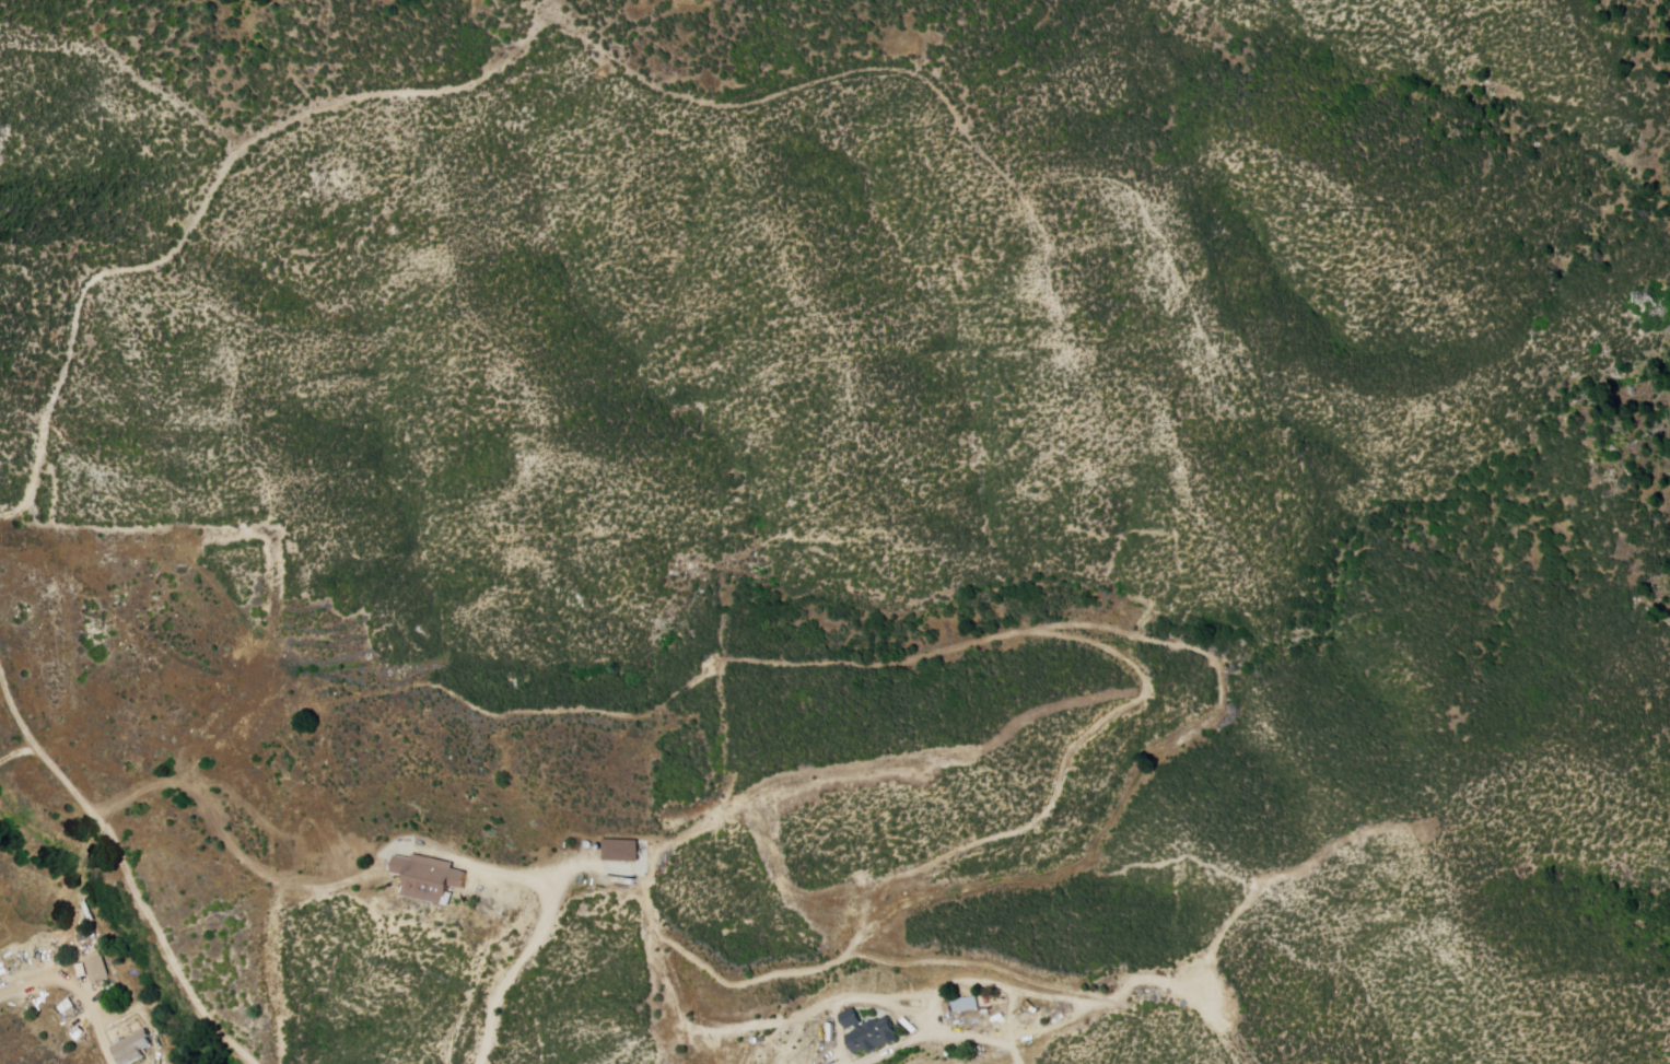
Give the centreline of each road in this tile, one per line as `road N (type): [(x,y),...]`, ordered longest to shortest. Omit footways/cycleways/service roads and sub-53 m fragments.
road 1 (track): [(250,1063),(195,1004),(113,837),(23,725),(0,665)]

